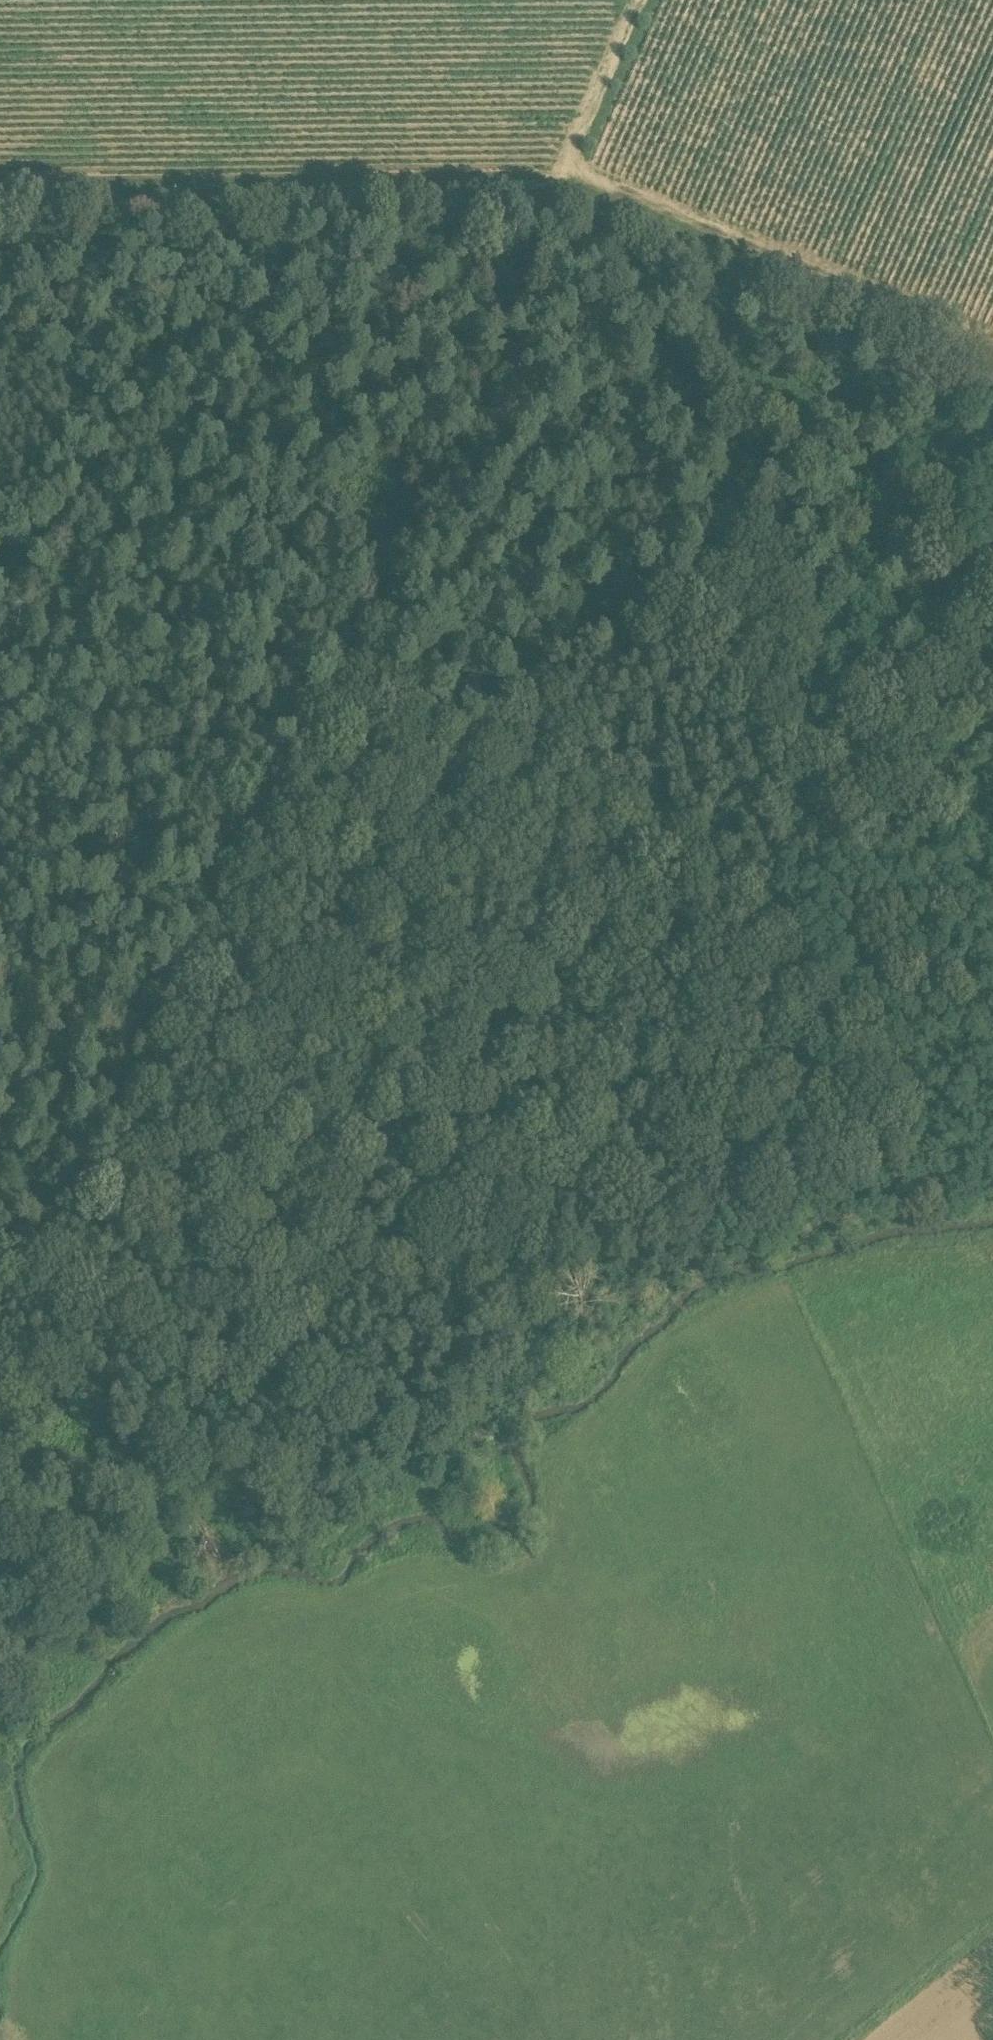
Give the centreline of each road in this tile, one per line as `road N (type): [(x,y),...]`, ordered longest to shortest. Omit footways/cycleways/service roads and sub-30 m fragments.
road 1 (track): [(569,209),(571,177),(648,0)]
road 2 (track): [(838,2039),(992,1924)]

